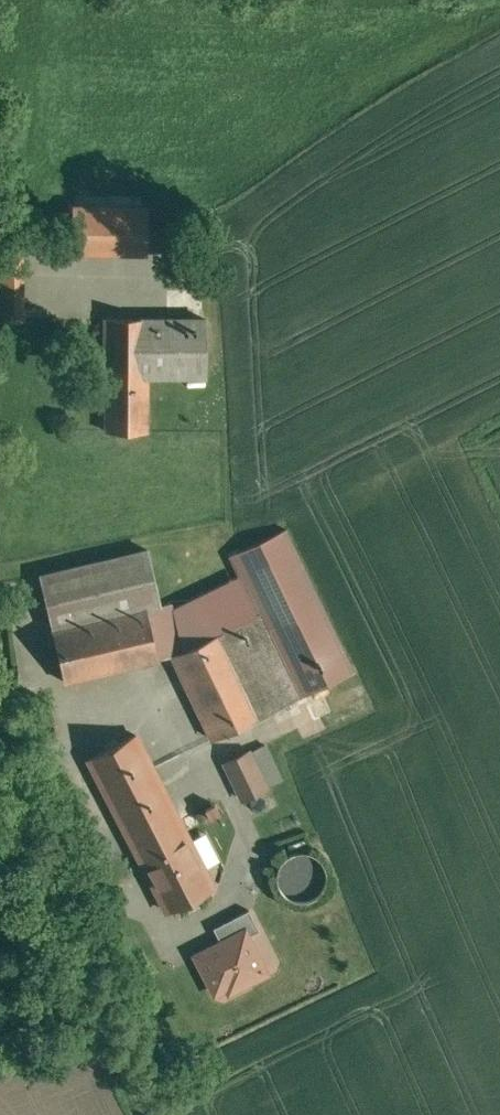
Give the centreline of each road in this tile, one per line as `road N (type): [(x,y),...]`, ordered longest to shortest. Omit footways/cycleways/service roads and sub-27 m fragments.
road 1 (unclassified): [(0,630),(108,1012),(151,1114)]

